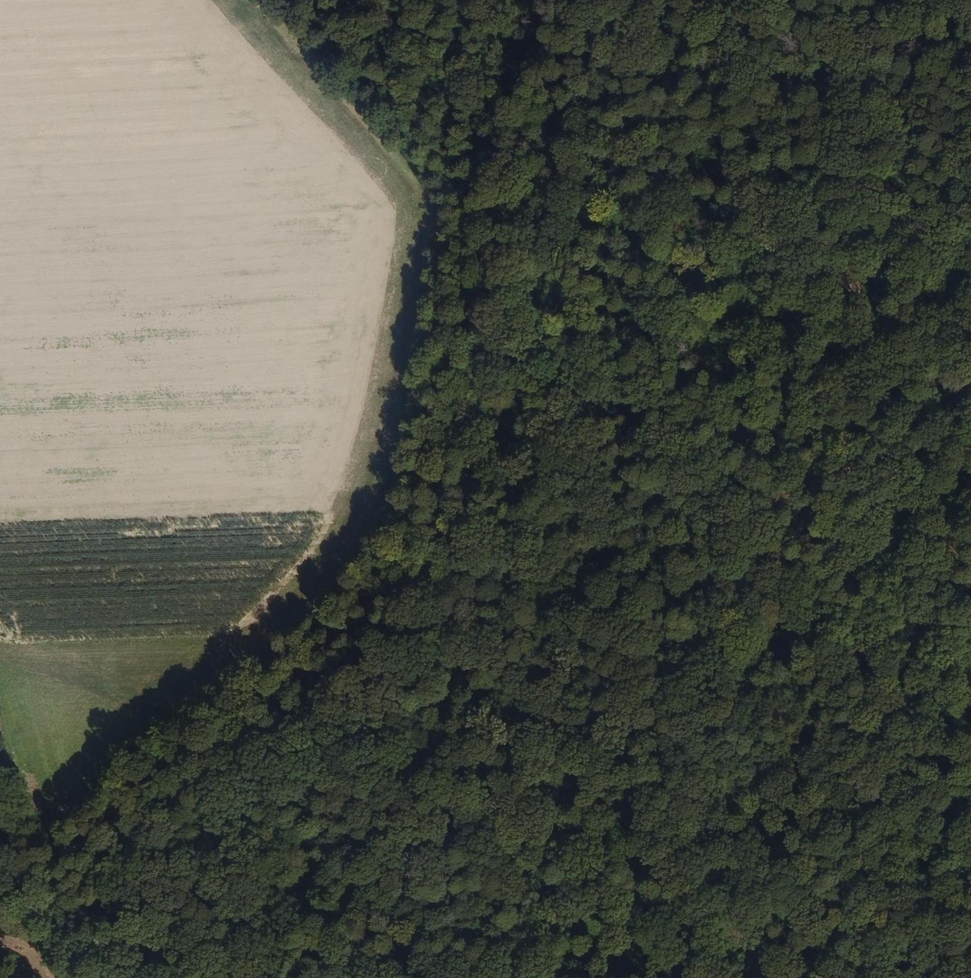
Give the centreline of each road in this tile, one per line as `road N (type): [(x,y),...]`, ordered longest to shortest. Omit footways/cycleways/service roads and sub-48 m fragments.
road 1 (track): [(107,945),(970,22)]
road 2 (track): [(467,214),(970,778)]

